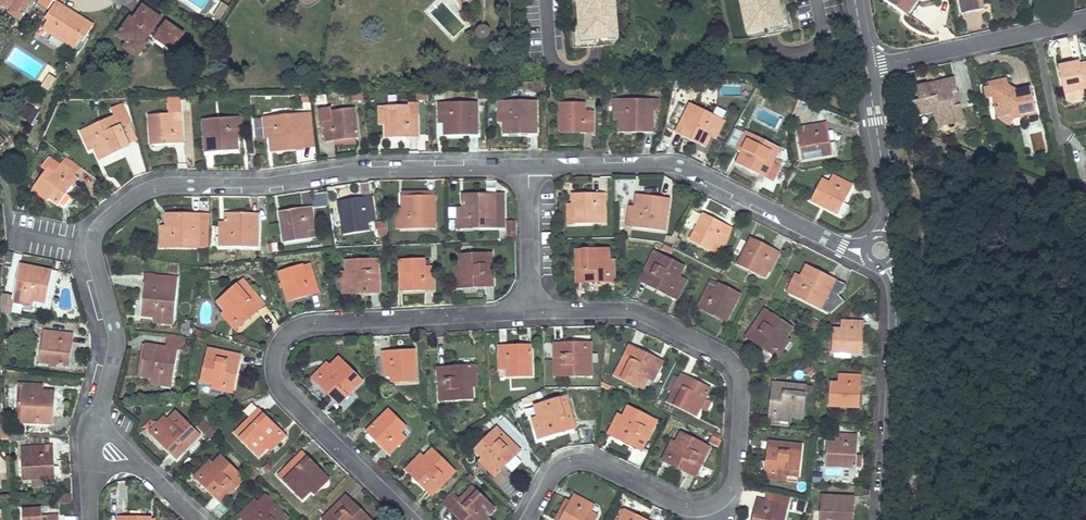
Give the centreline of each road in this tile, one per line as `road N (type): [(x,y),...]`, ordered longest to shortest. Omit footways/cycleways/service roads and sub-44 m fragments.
road 1 (residential): [(530,302),(661,322),(720,351),(734,366),(742,395),(738,475),(715,504),(675,504),(580,460),(563,465),(527,519)]
road 2 (residential): [(410,519),(276,384),(275,350),(285,333),(324,321),(497,311),(530,302)]
road 3 (residential): [(527,165),(393,166),(279,184),(139,187),(100,221),(91,243)]
road 4 (residential): [(831,241),(689,169),(527,165)]
road 5 (residential): [(866,68),(1085,20)]
road 6 (residential): [(91,243),(115,339),(99,447)]
road 7 (residential): [(885,519),(896,318)]
road 8 (residential): [(530,302),(527,165)]
road 9 (residential): [(886,192),(866,68)]
road 10 (residential): [(99,447),(134,464),(196,519)]

